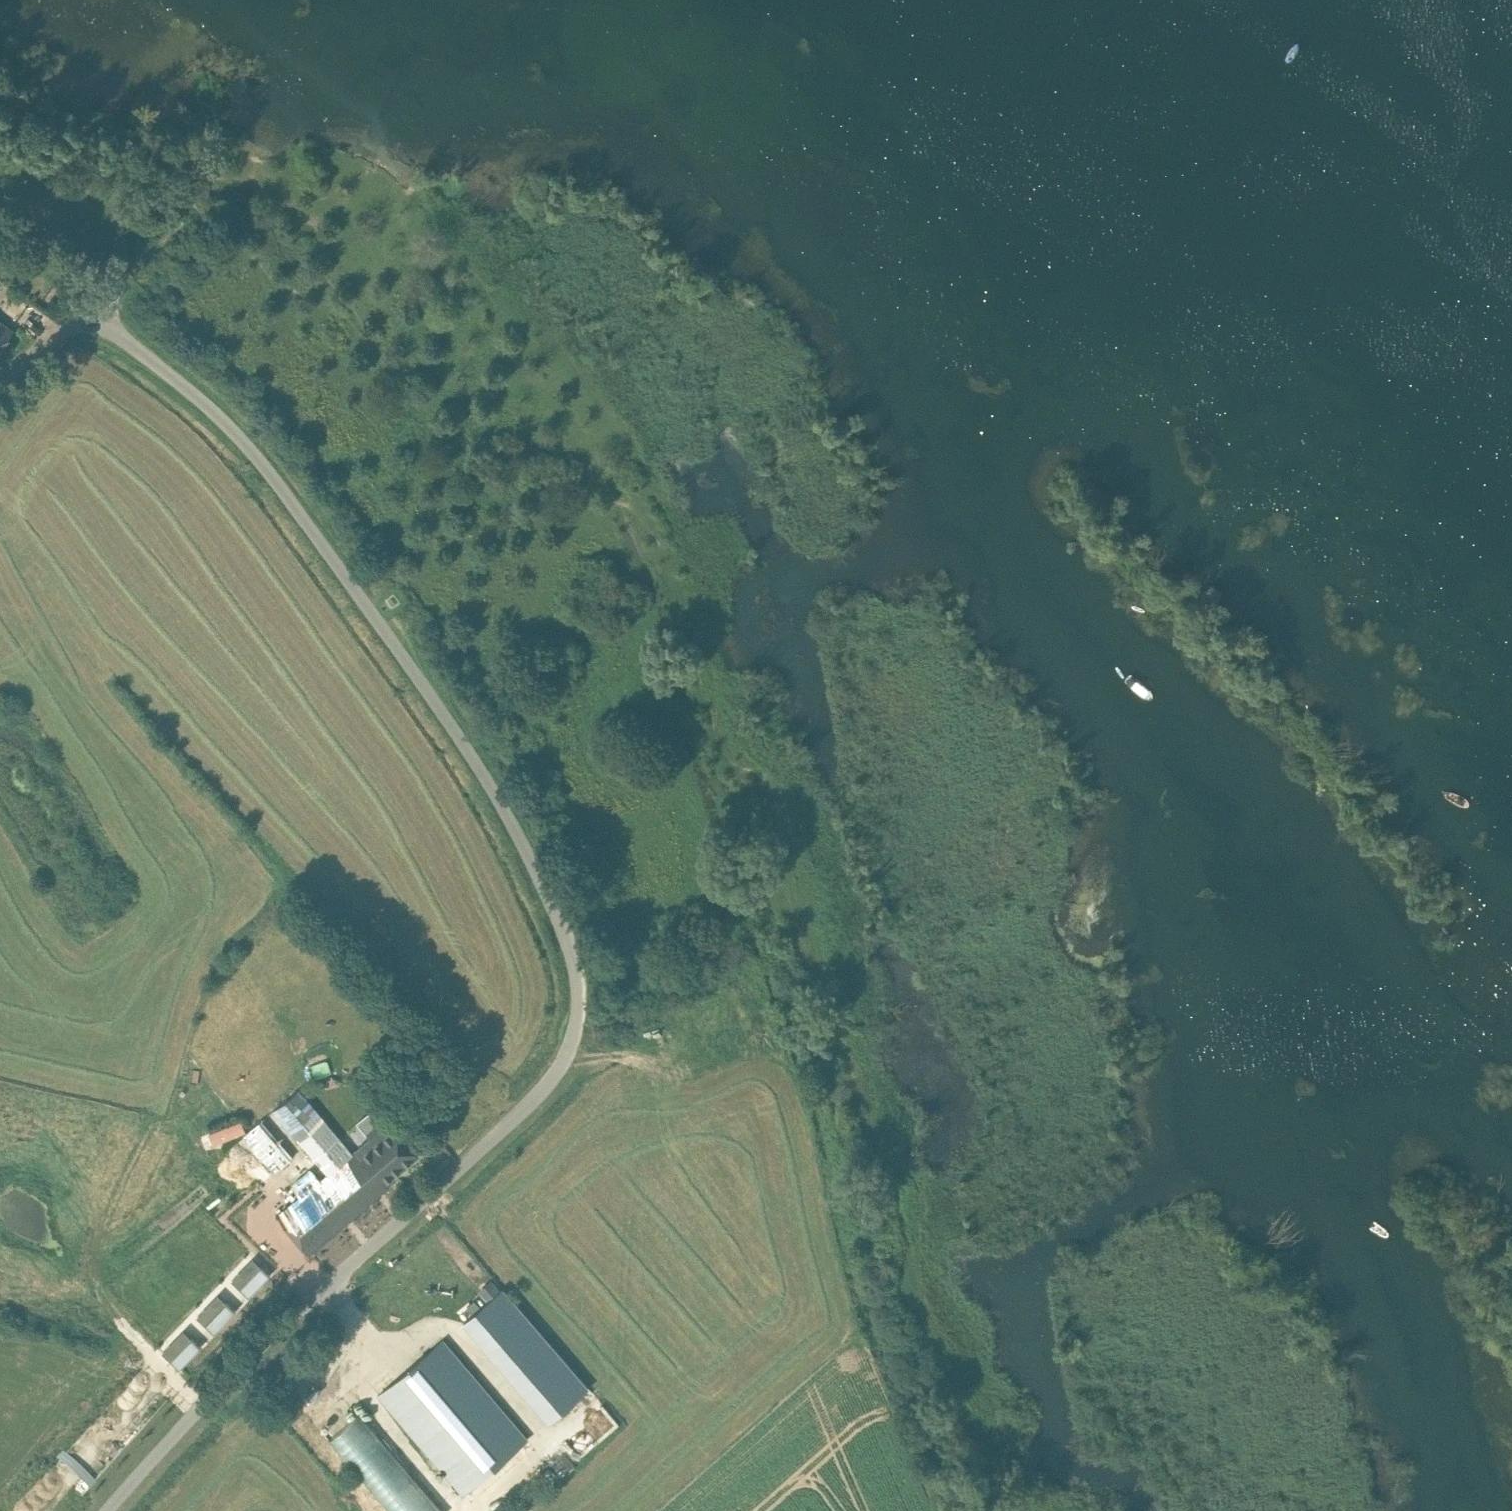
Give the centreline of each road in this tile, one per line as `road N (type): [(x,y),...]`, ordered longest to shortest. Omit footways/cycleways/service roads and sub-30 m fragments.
road 1 (unclassified): [(104,1510),(196,1409),(553,1077),(572,1010),(561,939),(496,811),(389,634),(224,417),(99,316)]
road 2 (unclassified): [(0,387),(99,316)]

